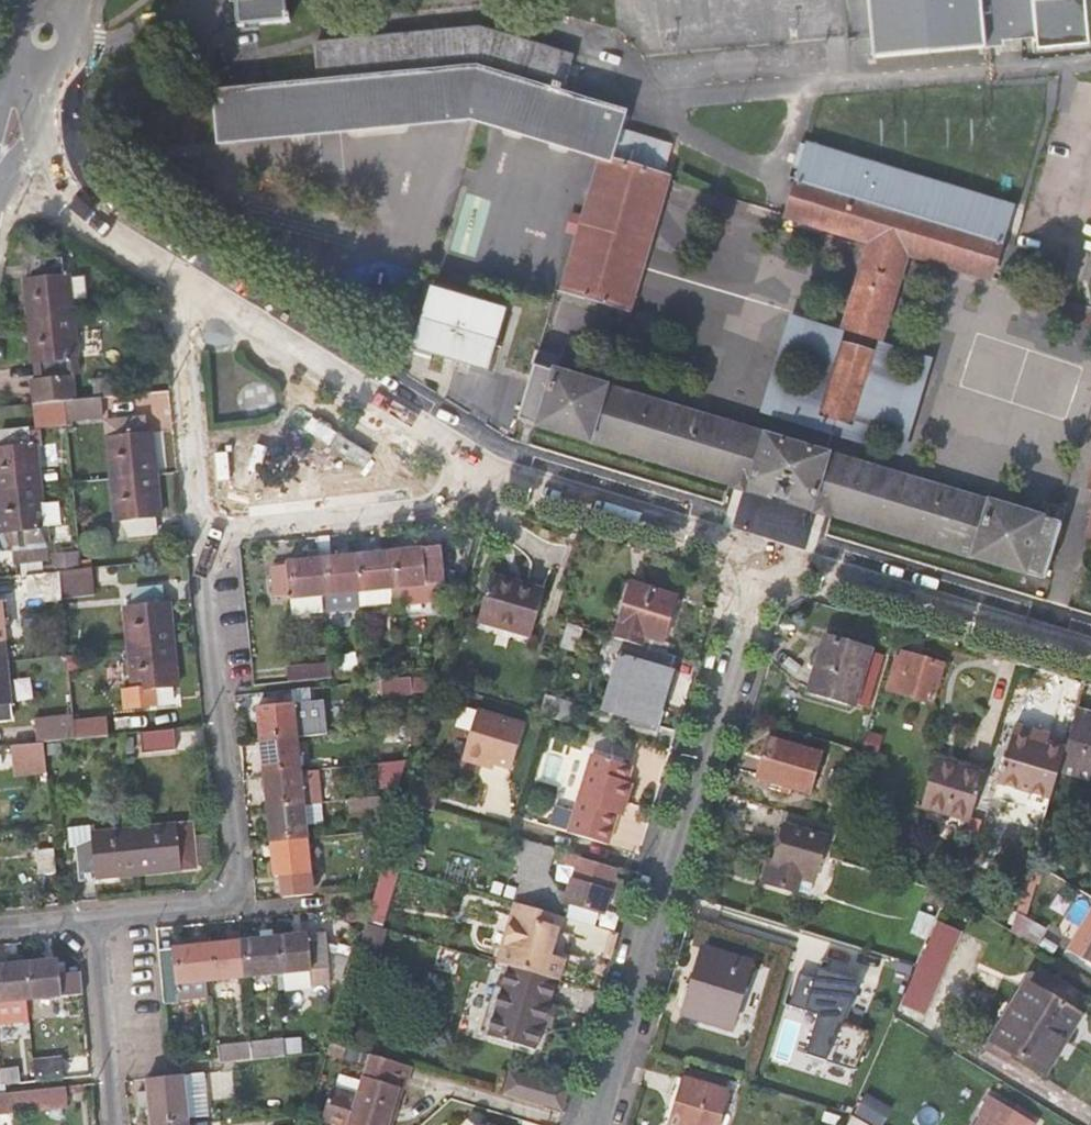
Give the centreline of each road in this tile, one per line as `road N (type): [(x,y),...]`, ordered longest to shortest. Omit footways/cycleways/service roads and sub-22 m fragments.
road 1 (residential): [(765,550),(593,1124)]
road 2 (residential): [(93,916),(204,905),(232,894),(236,883),(202,533)]
road 3 (residential): [(183,270),(489,464)]
road 4 (residential): [(765,550),(1090,649)]
road 5 (unclassified): [(202,533),(439,508),(489,464)]
road 6 (residential): [(489,464),(765,550)]
road 7 (residential): [(202,533),(183,270)]
road 8 (residential): [(113,1124),(93,916)]
road 9 (residential): [(40,159),(65,195),(183,270)]

